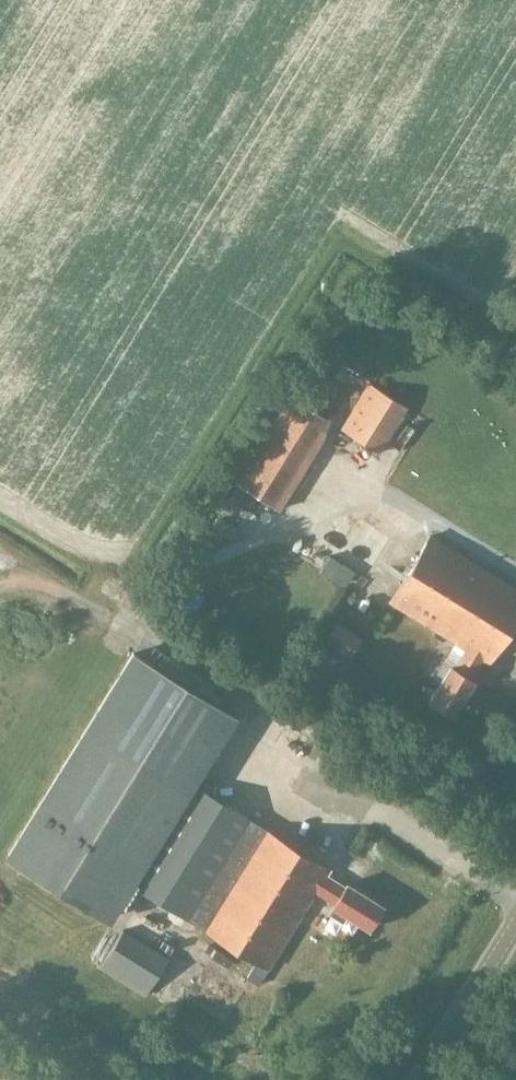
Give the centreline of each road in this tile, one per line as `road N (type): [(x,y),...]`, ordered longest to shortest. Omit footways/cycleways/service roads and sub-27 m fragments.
road 1 (unclassified): [(416,1079),(515,918)]

